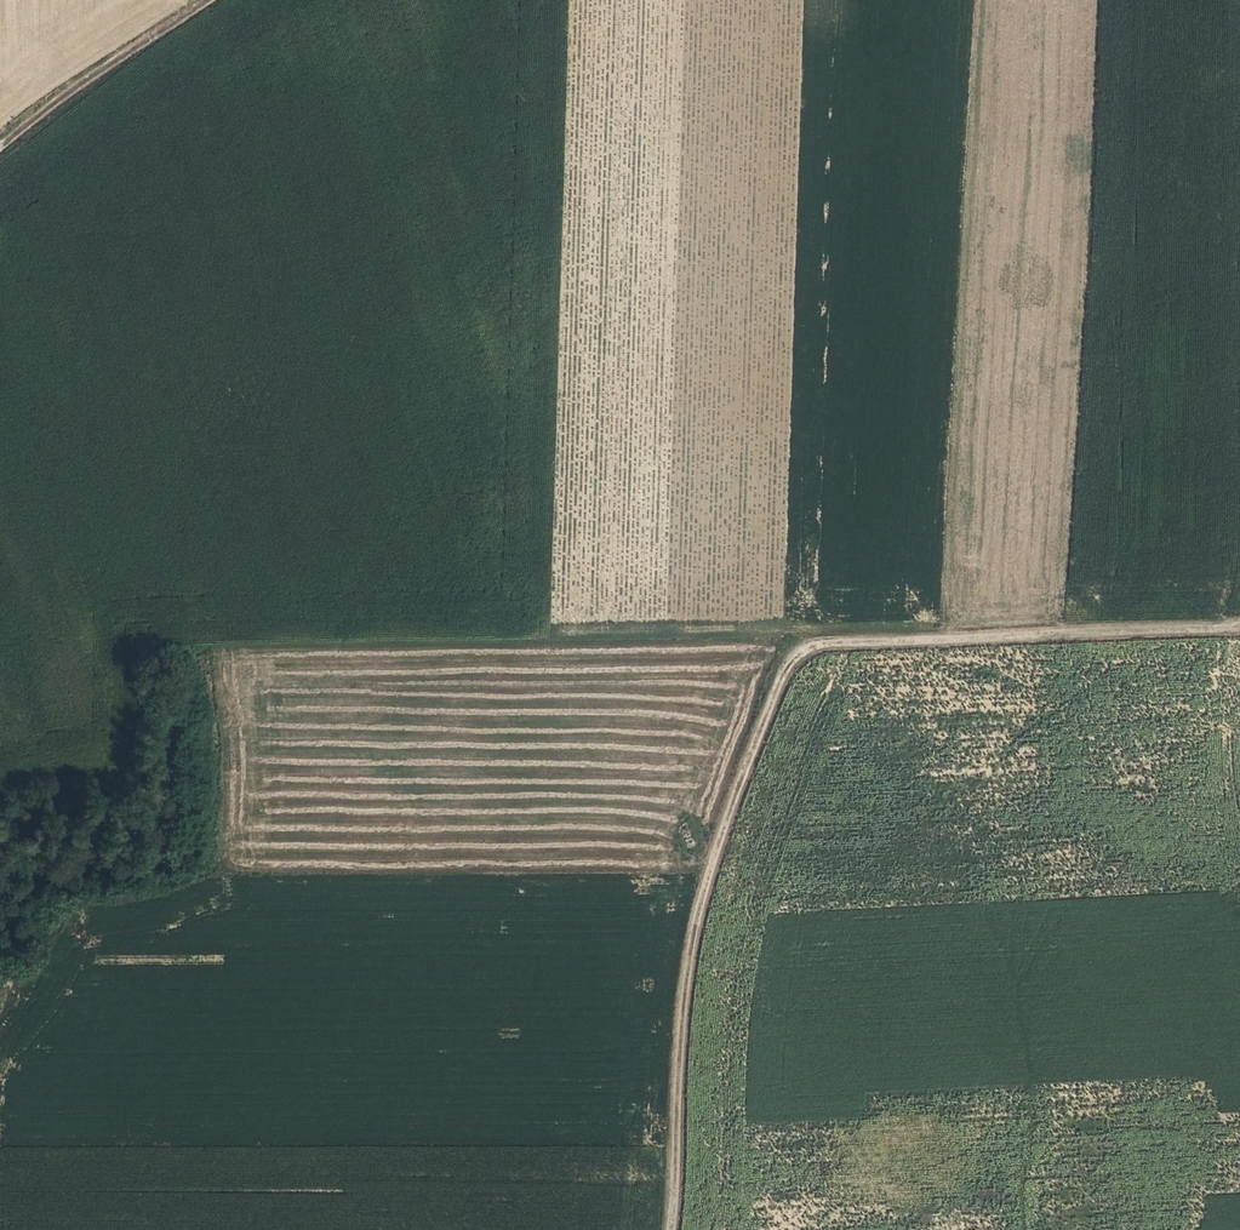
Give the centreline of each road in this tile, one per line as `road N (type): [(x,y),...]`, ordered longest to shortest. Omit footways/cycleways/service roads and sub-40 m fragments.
road 1 (track): [(1239,626),(807,645),(792,661),(715,858),(701,915),(682,1036),(677,1229)]
road 2 (track): [(212,0),(0,151)]

